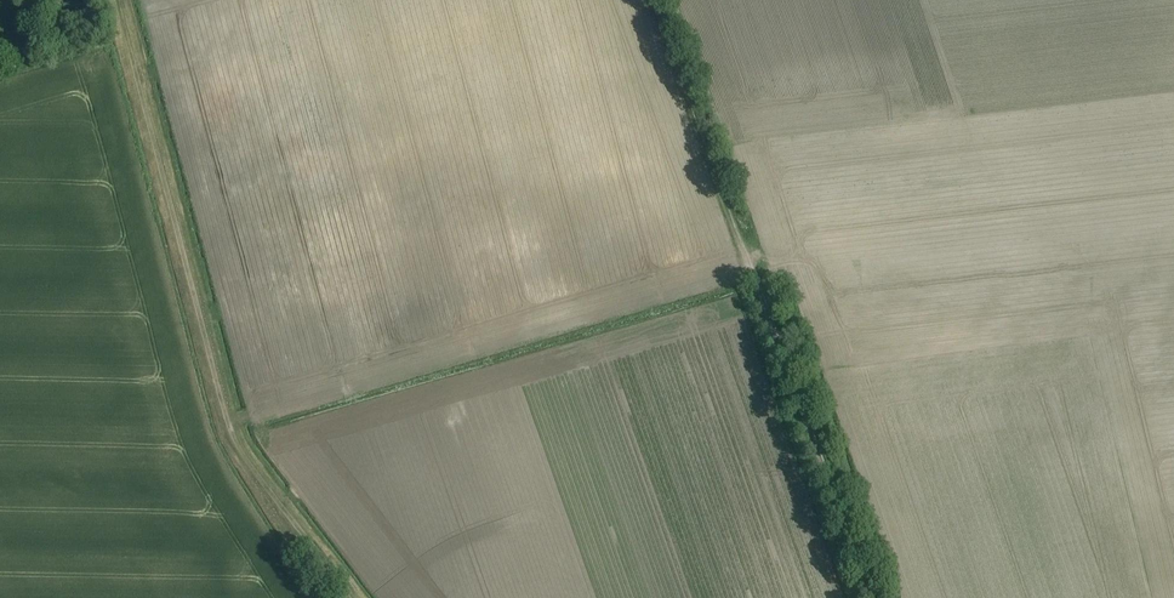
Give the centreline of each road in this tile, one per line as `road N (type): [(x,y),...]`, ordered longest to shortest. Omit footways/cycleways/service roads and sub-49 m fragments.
road 1 (track): [(354,597),(230,423),(117,0)]
road 2 (track): [(654,0),(870,597)]

